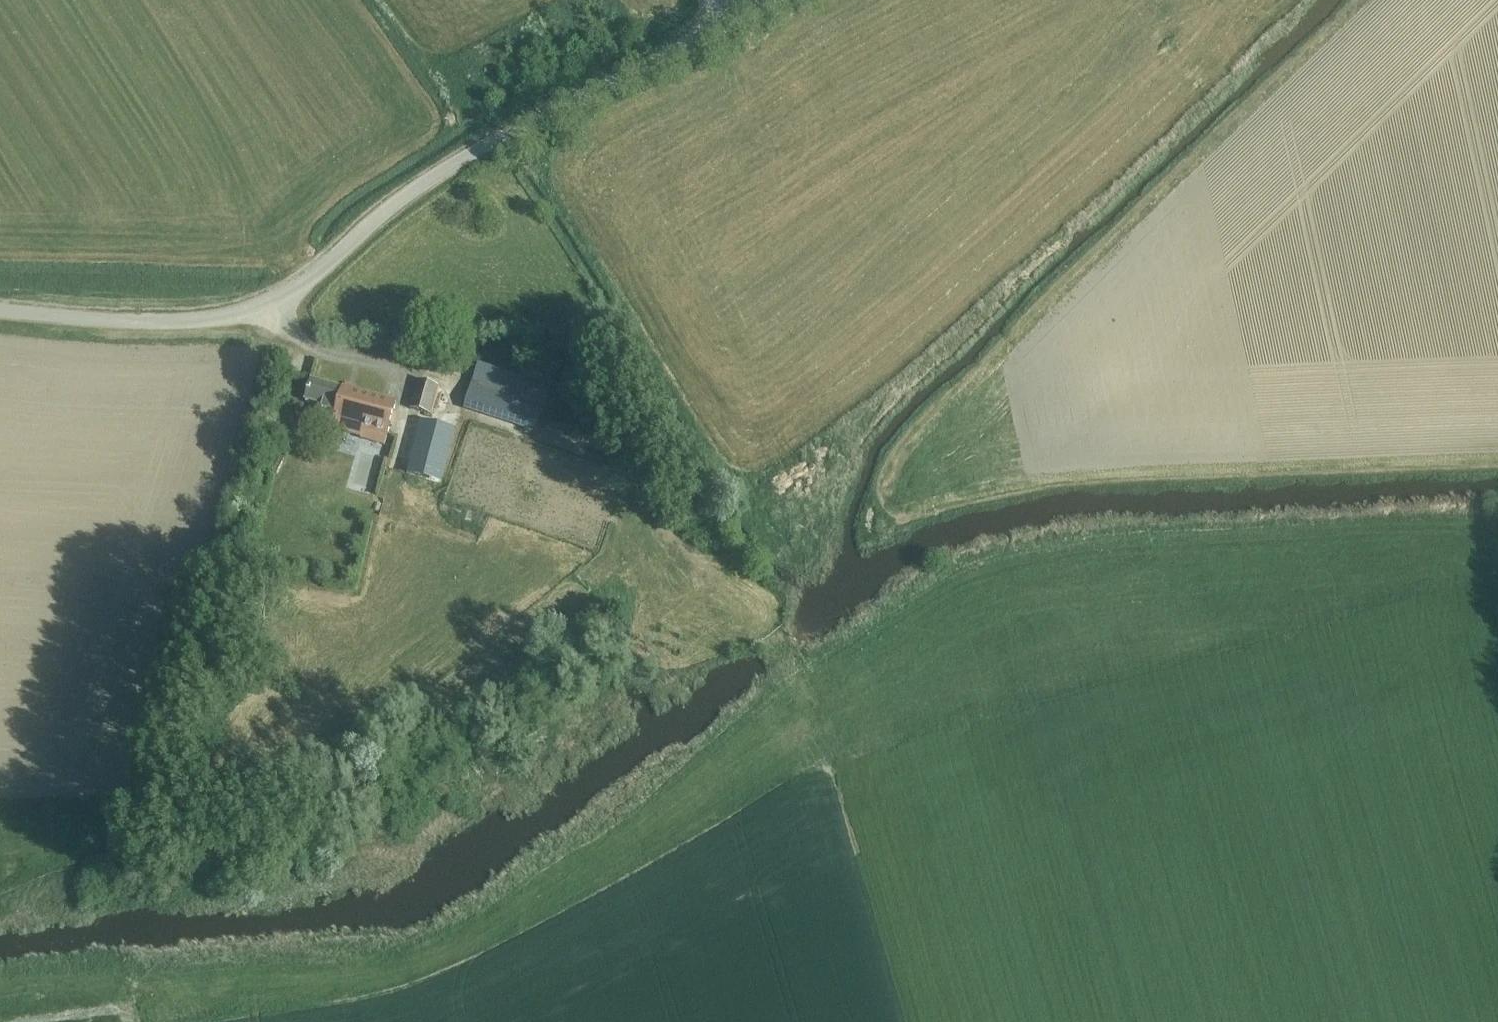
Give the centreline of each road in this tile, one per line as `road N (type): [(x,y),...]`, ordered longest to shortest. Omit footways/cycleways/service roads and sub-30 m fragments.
road 1 (unclassified): [(0,310),(140,321),(262,309),(434,176),(770,0)]
road 2 (track): [(627,497),(809,680),(909,1021)]

